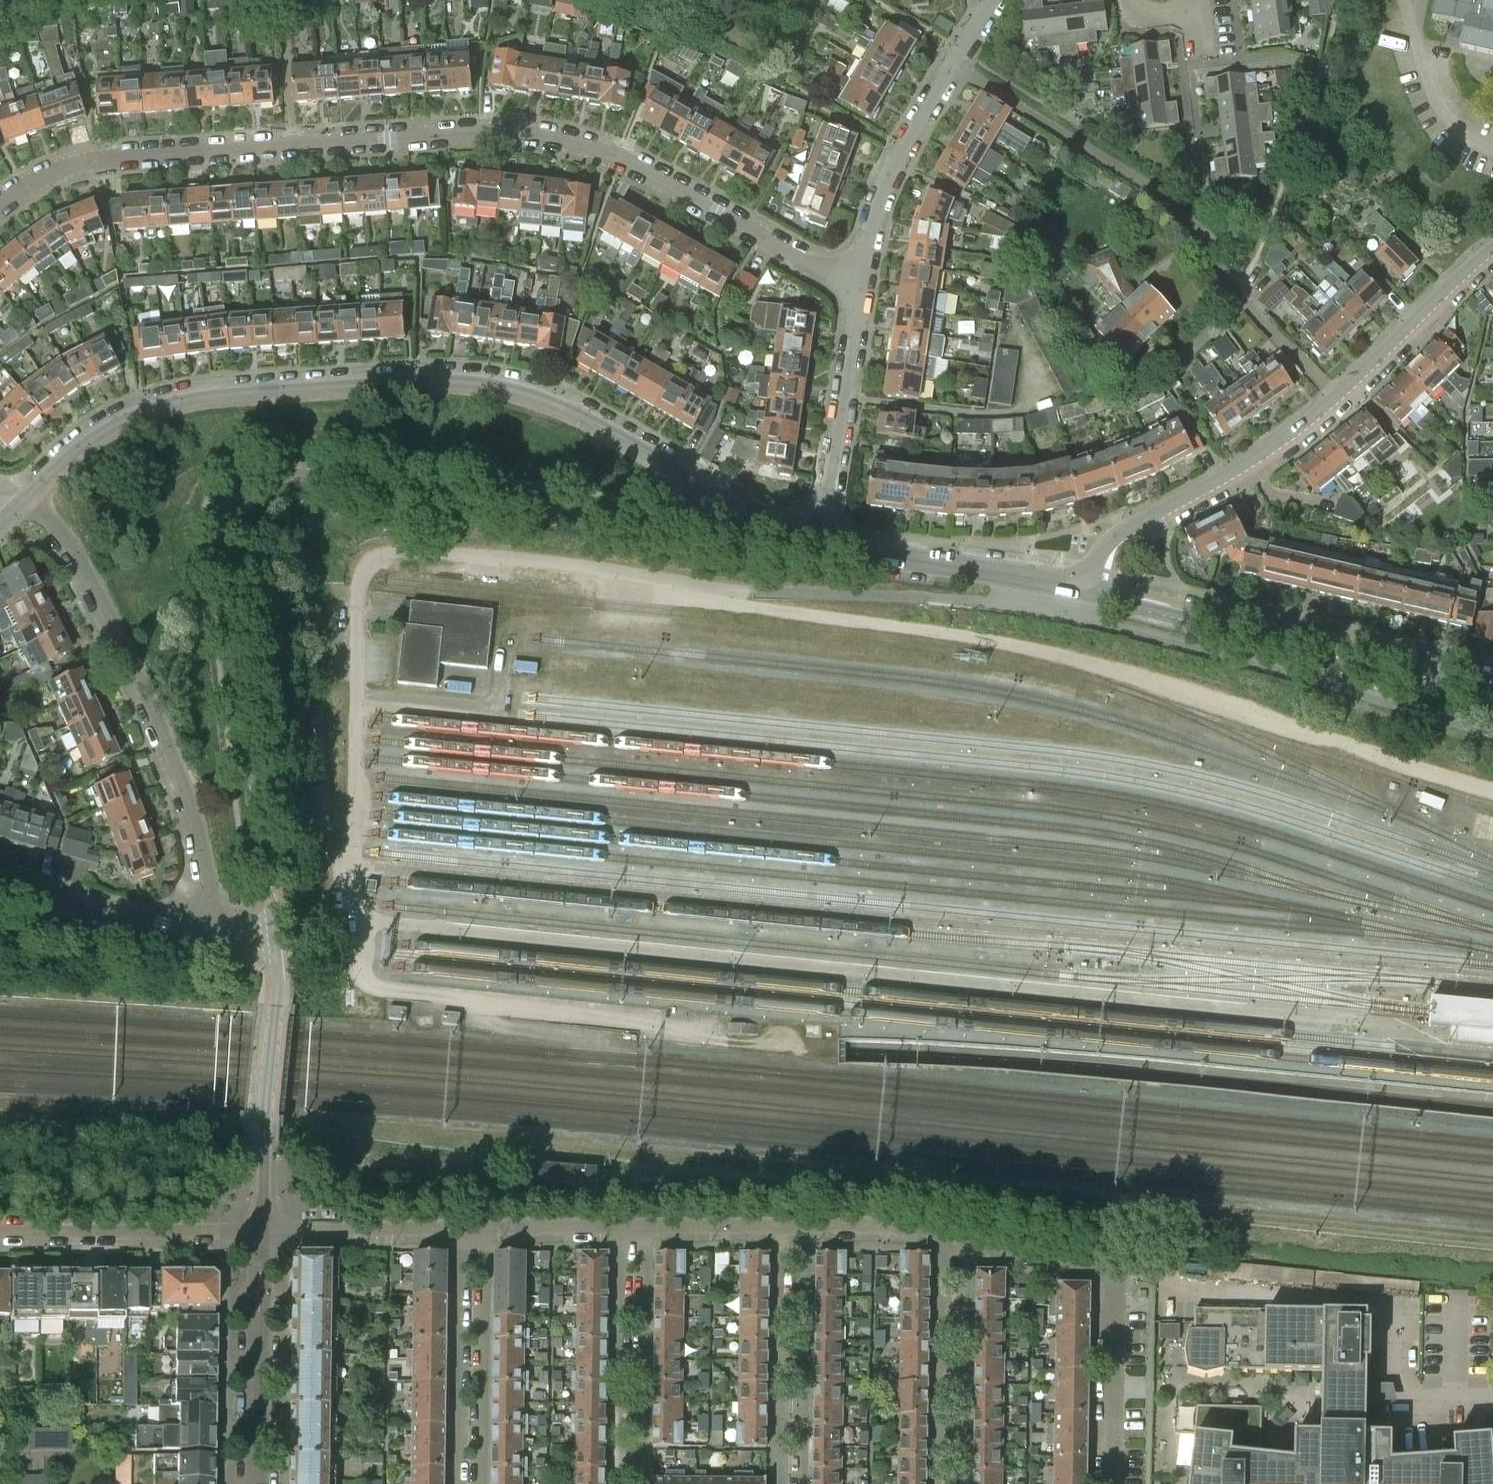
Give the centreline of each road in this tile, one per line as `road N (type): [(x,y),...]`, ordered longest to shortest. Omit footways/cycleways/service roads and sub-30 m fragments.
road 1 (tertiary): [(274,932),(223,527),(240,486),(295,470),(659,527),(683,521),(714,490)]
road 2 (residential): [(0,208),(35,181),(97,161),(465,132),(541,136),(633,165),(859,288)]
road 3 (tertiary): [(714,490),(551,399),(440,378),(163,402),(112,422),(67,453),(29,497)]
road 4 (tertiary): [(1492,244),(1334,397),(1235,470),(1129,525),(1074,589)]
road 5 (tertiary): [(29,497),(91,578),(176,766),(196,821),(221,936)]
road 6 (tertiary): [(1074,589),(1274,637),(1301,636),(1492,689)]
road 7 (residential): [(968,1236),(1114,1270),(1113,1483)]
road 8 (residential): [(859,288),(879,198),(911,131),(998,0)]
road 9 (tertiary): [(262,1232),(278,990),(274,932)]
road 10 (residential): [(821,550),(859,288)]
road 11 (residential): [(262,1232),(0,1232)]
road 12 (residential): [(783,1226),(779,1483)]
road 13 (residential): [(646,1226),(642,1483)]
road 14 (residential): [(802,1483),(805,1226)]
road 15 (residential): [(618,1483),(620,1226)]
road 16 (tertiary): [(1074,589),(821,550)]
road 17 (residential): [(483,1483),(486,1228)]
road 18 (residential): [(460,1228),(457,1483)]
road 19 (residential): [(944,1232),(939,1483)]
road 20 (tertiary): [(258,1483),(262,1232)]
road 21 (residential): [(964,1483),(968,1236)]
road 22 (tertiary): [(0,877),(221,936)]
road 23 (residential): [(262,1232),(460,1228)]
road 24 (residential): [(1398,1307),(1399,1398),(1492,1399)]
road 25 (residential): [(805,1226),(944,1232)]
road 26 (residential): [(646,1226),(783,1226)]
road 27 (residential): [(486,1228),(620,1226)]
road 28 (tertiary): [(821,550),(714,490)]

